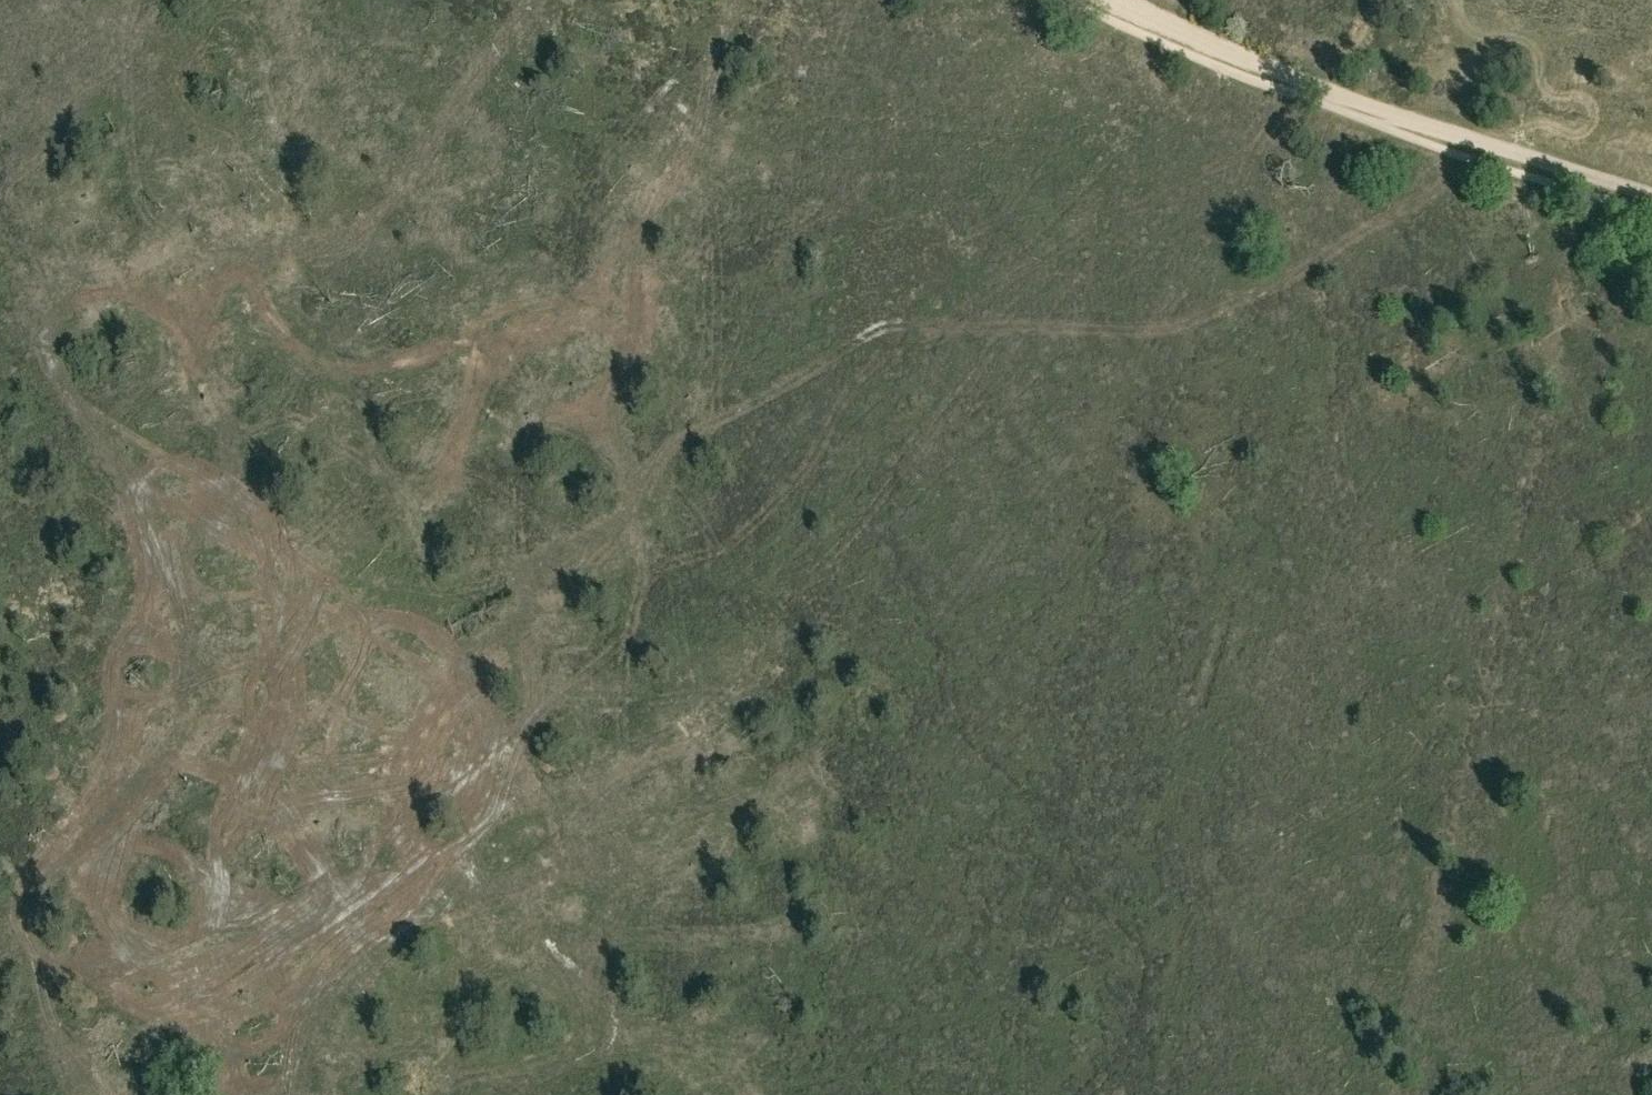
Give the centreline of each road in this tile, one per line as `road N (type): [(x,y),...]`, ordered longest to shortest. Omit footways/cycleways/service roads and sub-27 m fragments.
road 1 (track): [(1651,199),(1270,70),(1127,0)]

